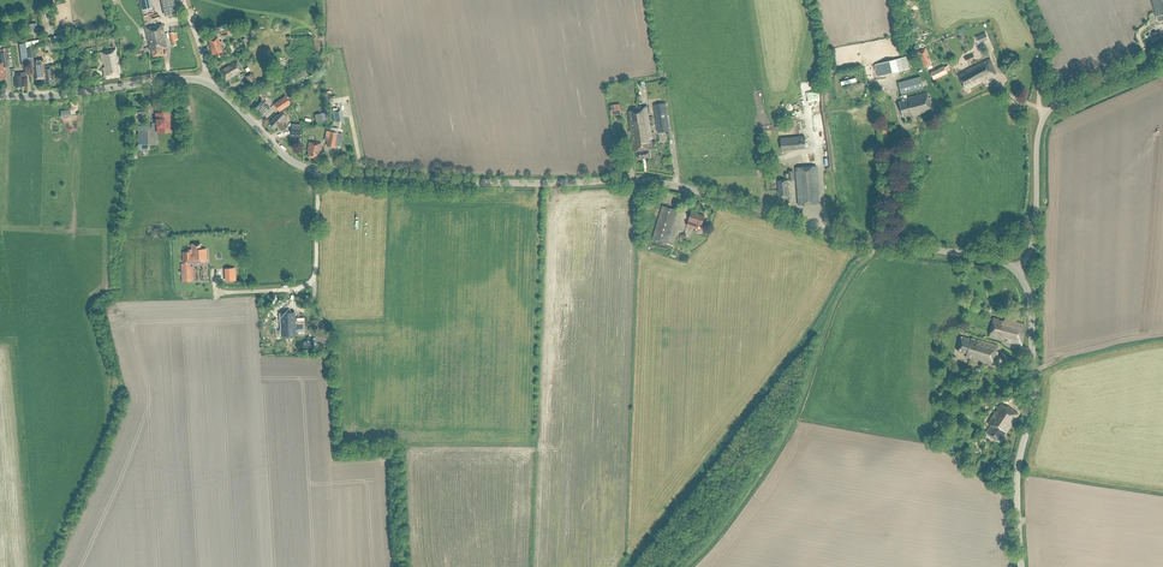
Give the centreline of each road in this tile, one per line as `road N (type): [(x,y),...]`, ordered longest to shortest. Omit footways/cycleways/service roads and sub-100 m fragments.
road 1 (tertiary): [(1016,271),(988,257),(849,240),(653,181),(467,182),(311,169),(205,82)]
road 2 (track): [(684,566),(781,443),(835,303),(874,243)]
road 3 (tertiary): [(1021,566),(1017,476),(1033,379),(1031,307),(1016,271)]
road 4 (unclassified): [(1016,271),(1033,239),(1037,144),(1048,111),(1162,55)]
road 5 (track): [(316,170),(309,284),(217,289)]
road 6 (tertiary): [(205,82),(0,96)]
road 7 (track): [(1045,116),(1039,102),(1043,44),(1025,0)]

